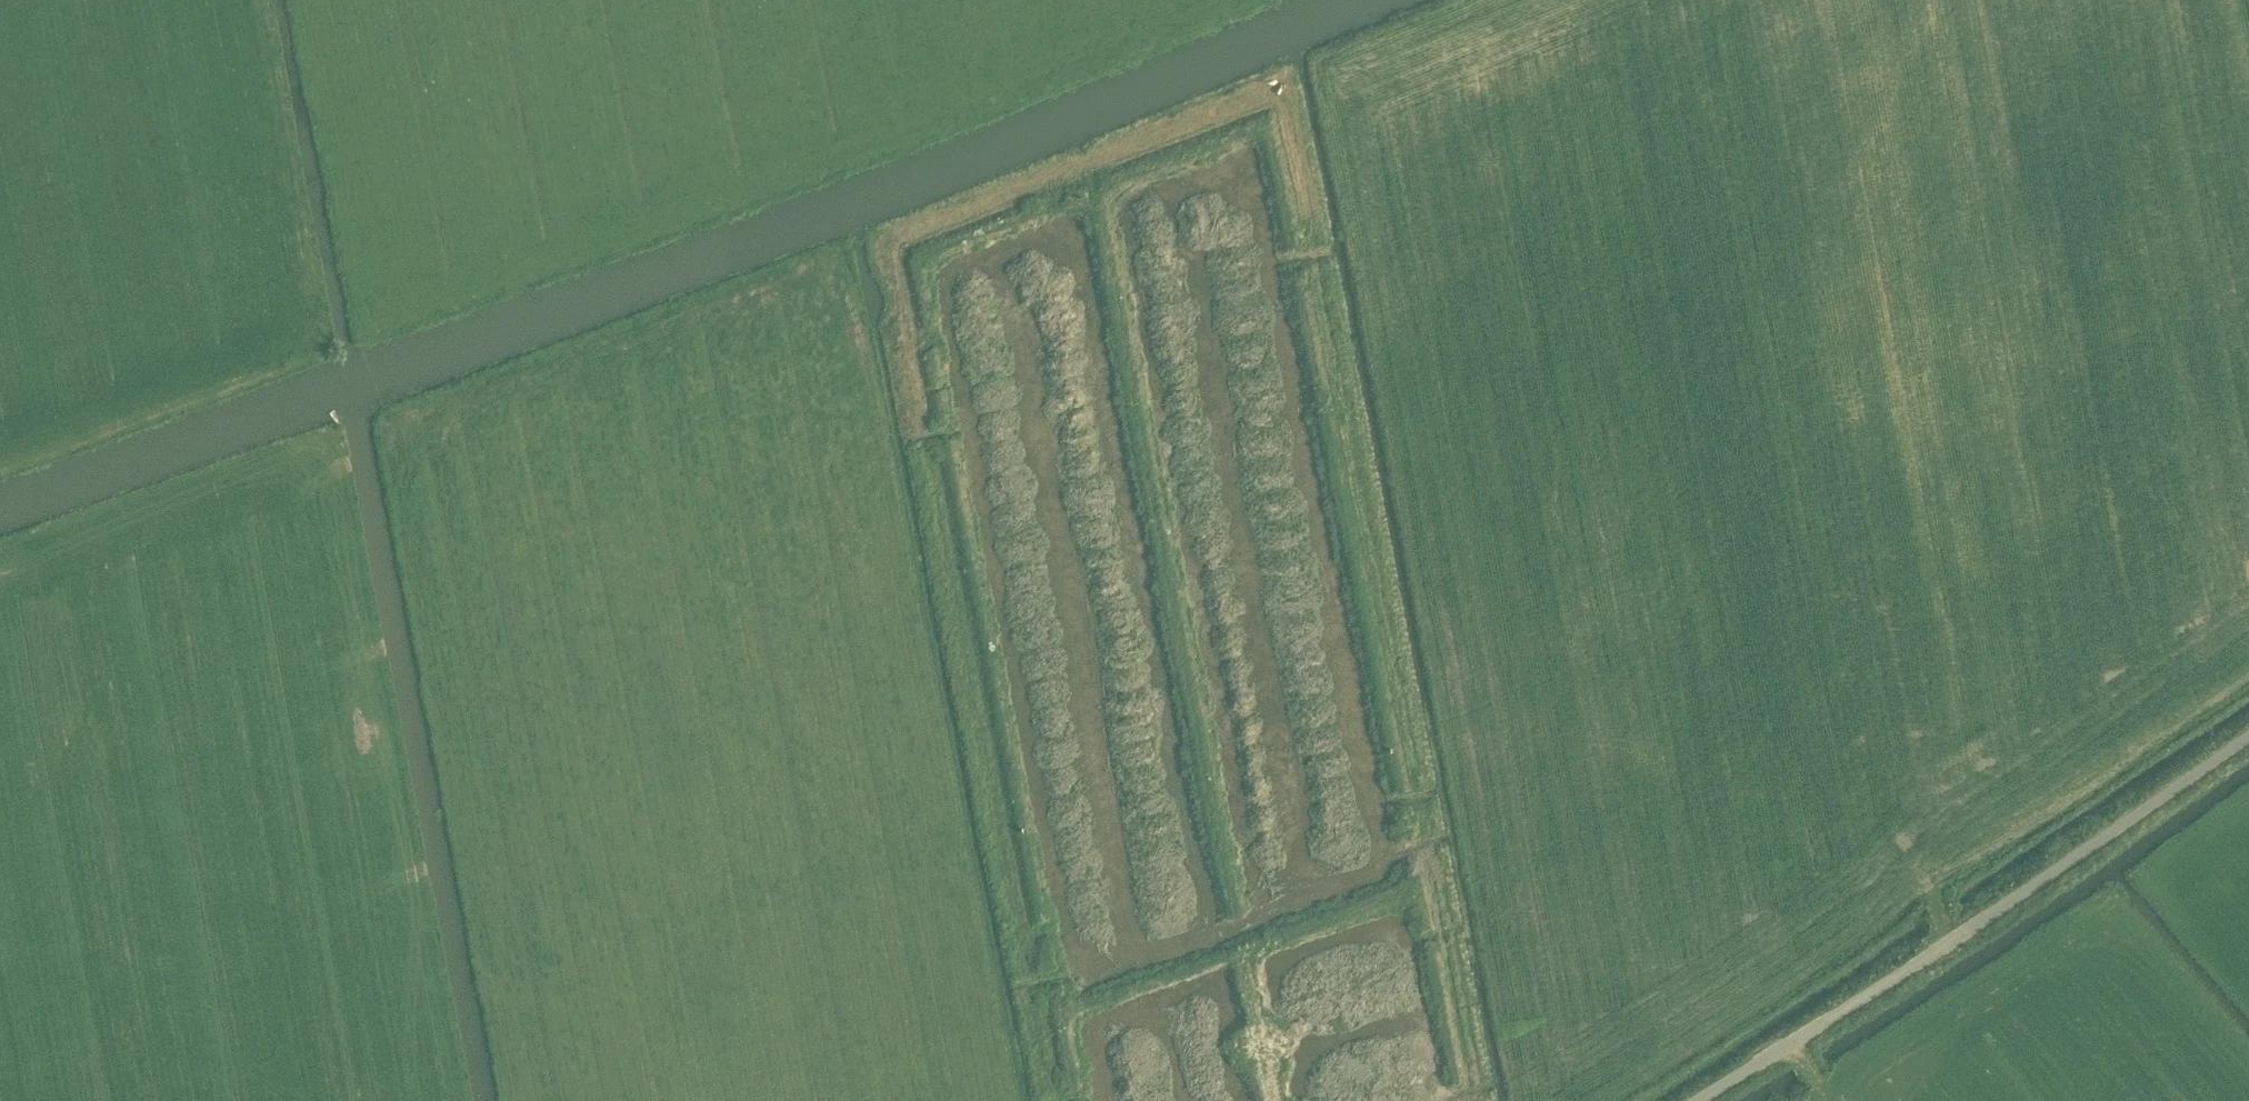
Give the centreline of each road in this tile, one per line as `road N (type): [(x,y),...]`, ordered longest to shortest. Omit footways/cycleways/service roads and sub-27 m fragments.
road 1 (unclassified): [(1700,1100),(2248,744)]

